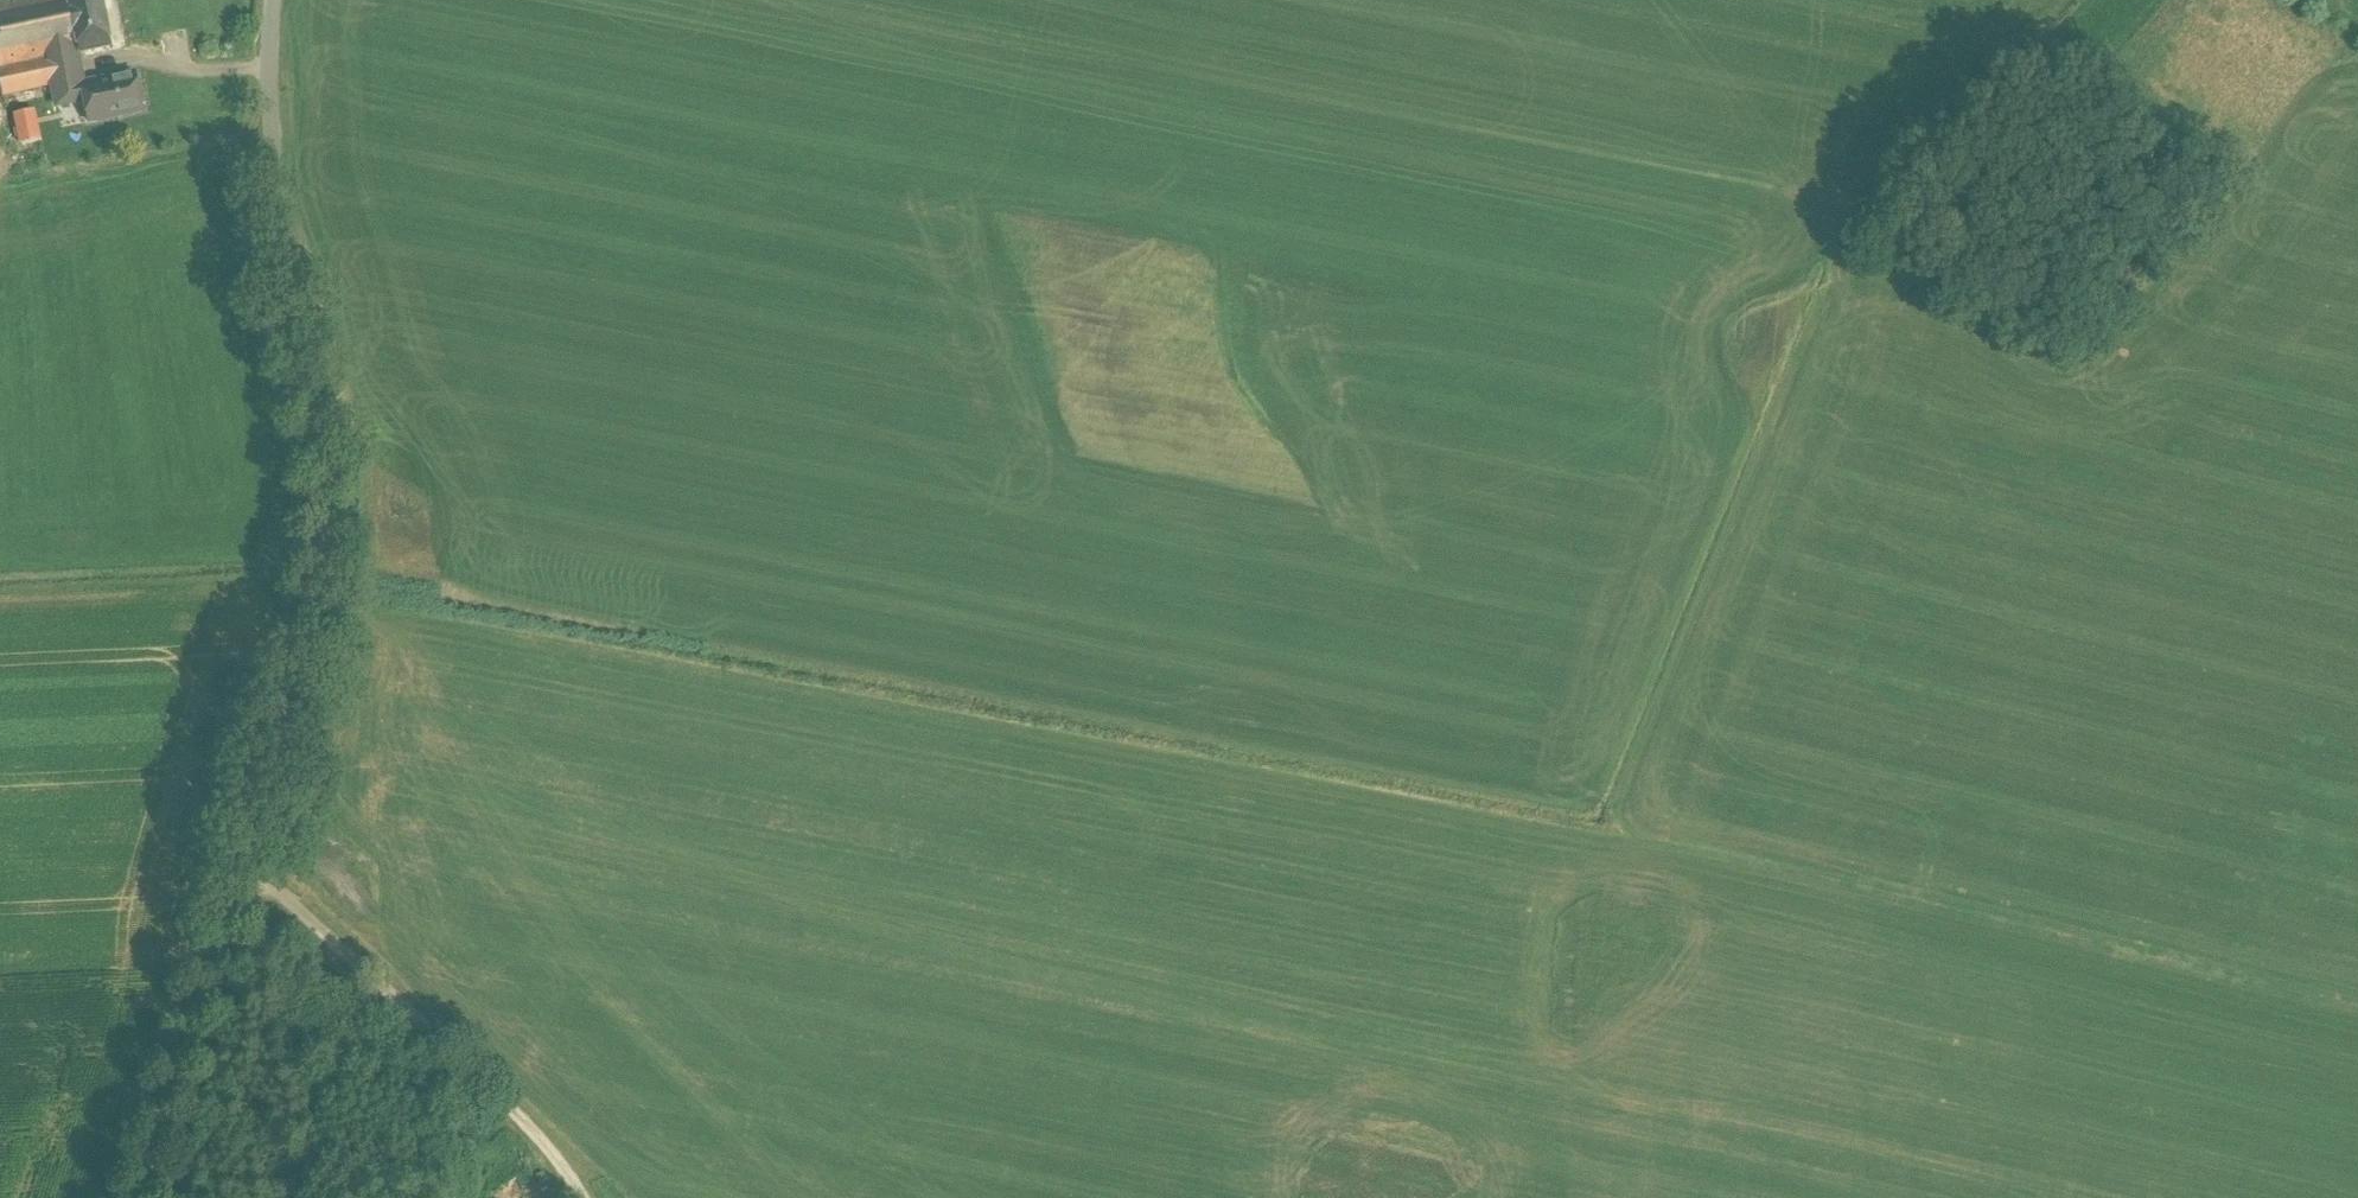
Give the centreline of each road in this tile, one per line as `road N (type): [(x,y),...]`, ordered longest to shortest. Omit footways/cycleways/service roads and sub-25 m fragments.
road 1 (unclassified): [(135,1197),(235,863),(319,524),(313,421),(270,168),(262,68),(272,0)]

